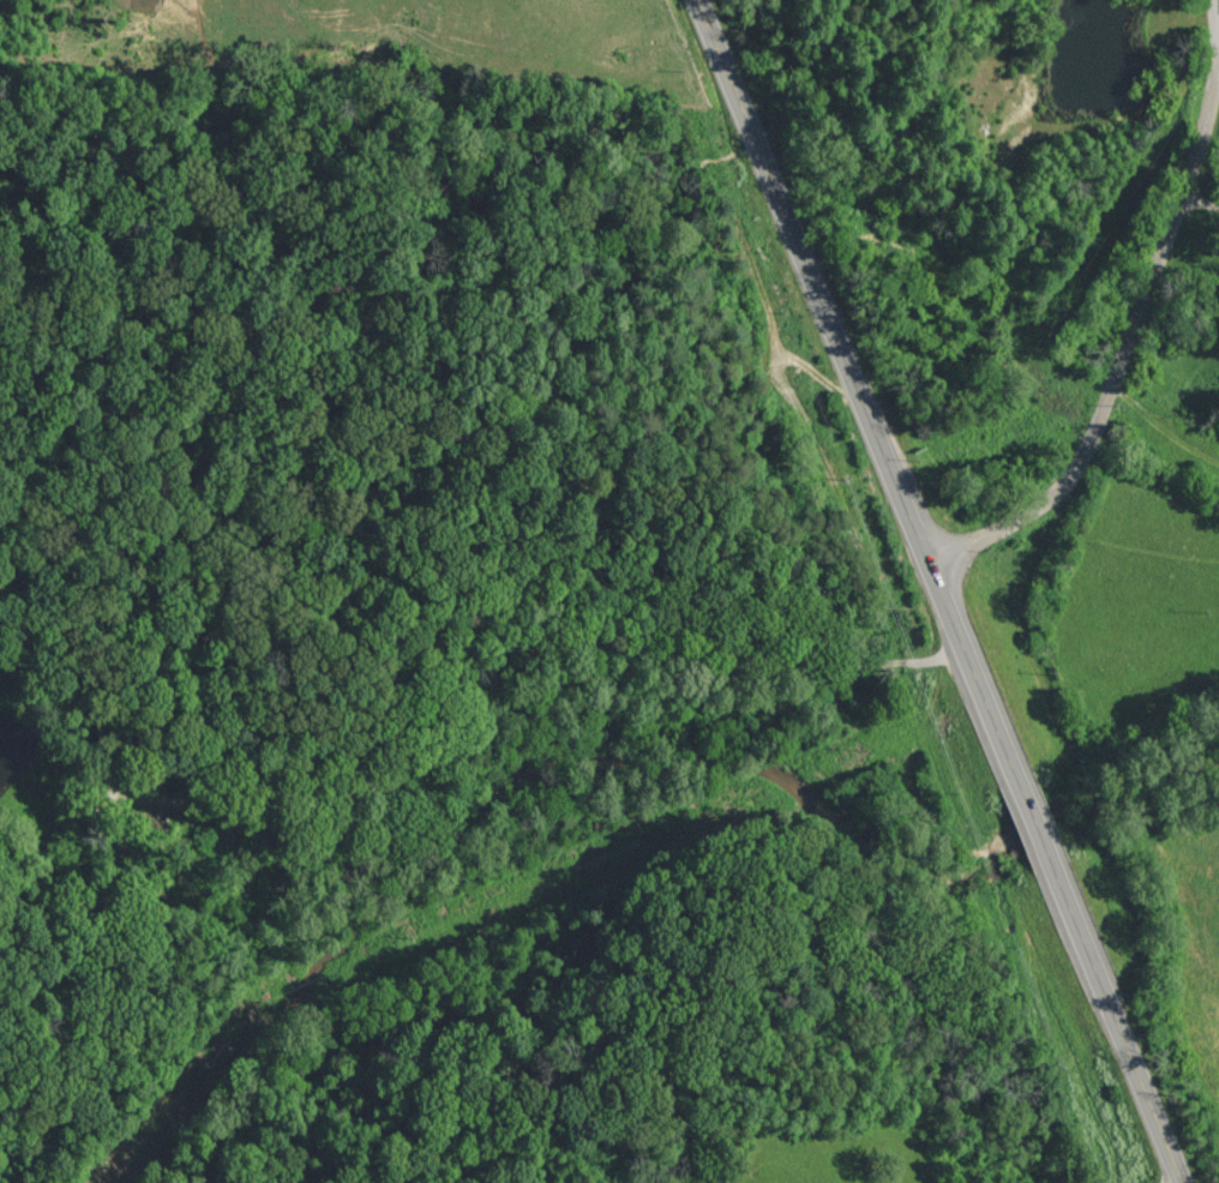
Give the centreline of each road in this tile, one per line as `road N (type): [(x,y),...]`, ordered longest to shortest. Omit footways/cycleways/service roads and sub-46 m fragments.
road 1 (primary): [(699,0),(1186,1182)]
road 2 (residential): [(941,578),(1063,508),(1094,458),(1191,168),(1218,48)]

